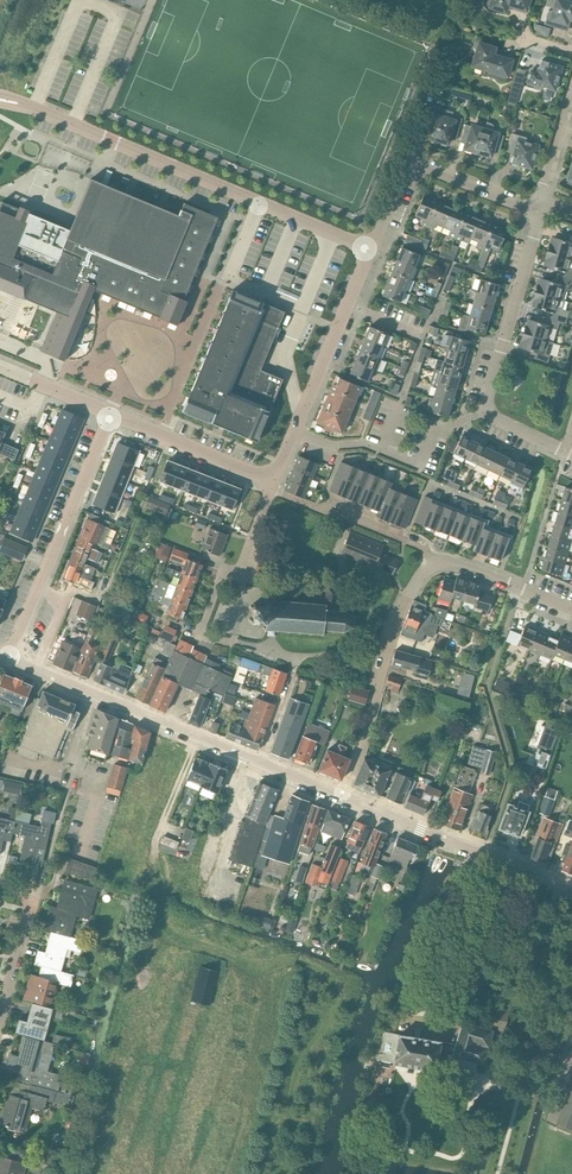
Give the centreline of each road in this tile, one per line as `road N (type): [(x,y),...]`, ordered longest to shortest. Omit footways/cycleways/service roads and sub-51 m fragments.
road 1 (track): [(197,736),(153,844),(162,928),(258,966),(305,963),(330,989),(328,1019),(296,1076),(291,1148),(268,1173)]
road 2 (residential): [(370,249),(0,100)]
road 3 (tertiary): [(343,795),(9,659)]
road 4 (residential): [(564,451),(495,418),(485,401),(540,205)]
road 5 (residential): [(9,659),(111,415)]
road 6 (residential): [(370,249),(274,482)]
road 7 (residential): [(343,795),(402,607),(433,566)]
road 8 (tertiary): [(571,892),(343,795)]
road 9 (residential): [(540,205),(518,206),(413,167),(399,178),(370,249)]
road 10 (residential): [(270,491),(247,568),(222,576),(200,630),(254,647)]
road 11 (residential): [(274,482),(111,415)]
road 12 (residential): [(0,1017),(31,903),(0,884)]
road 13 (residential): [(433,566),(465,566),(571,610)]
road 14 (residential): [(433,566),(416,544),(321,512)]
road 15 (residential): [(111,415),(0,368)]

